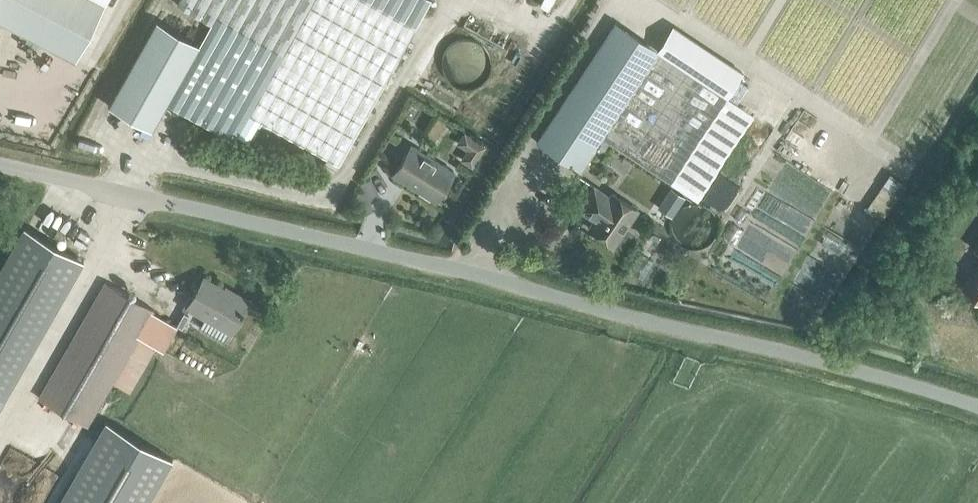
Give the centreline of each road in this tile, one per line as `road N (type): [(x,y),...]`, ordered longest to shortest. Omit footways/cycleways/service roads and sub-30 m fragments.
road 1 (unclassified): [(0,163),(872,371),(977,404)]

